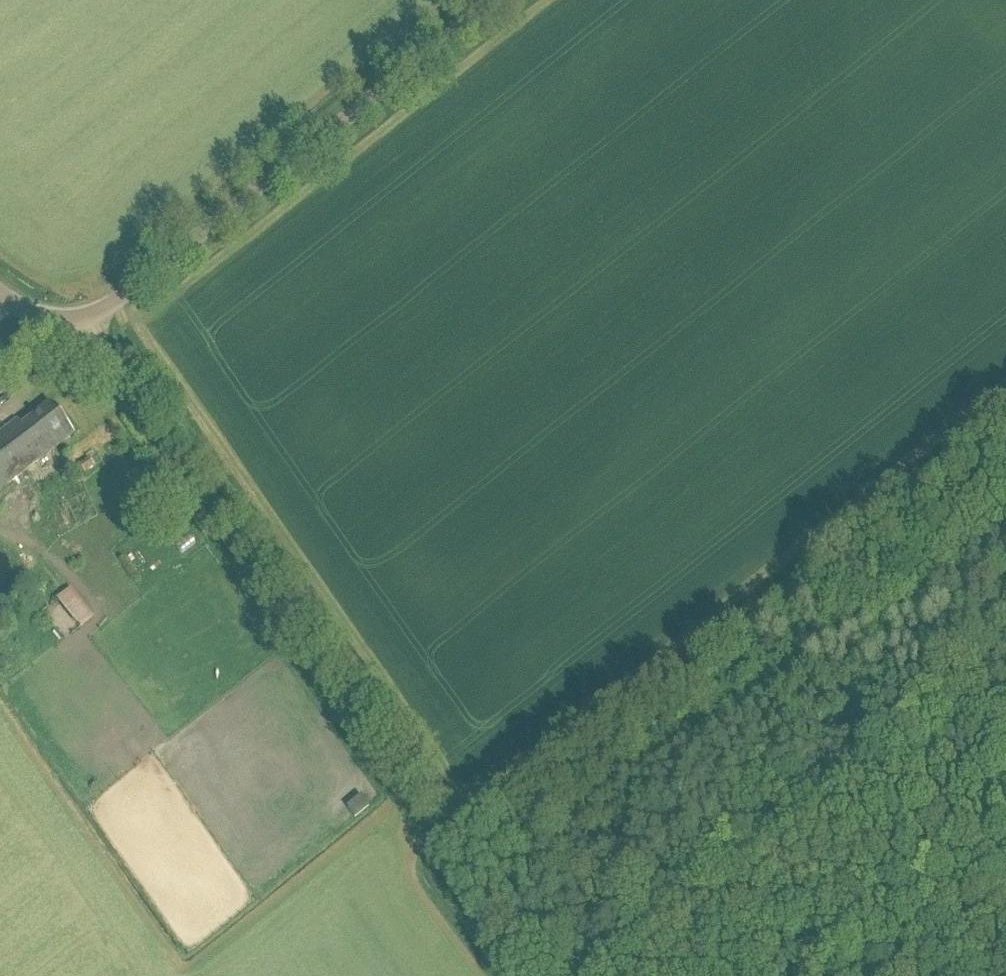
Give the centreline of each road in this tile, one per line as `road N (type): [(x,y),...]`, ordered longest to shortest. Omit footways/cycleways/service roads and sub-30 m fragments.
road 1 (tertiary): [(0,294),(40,318),(93,316),(499,0)]

